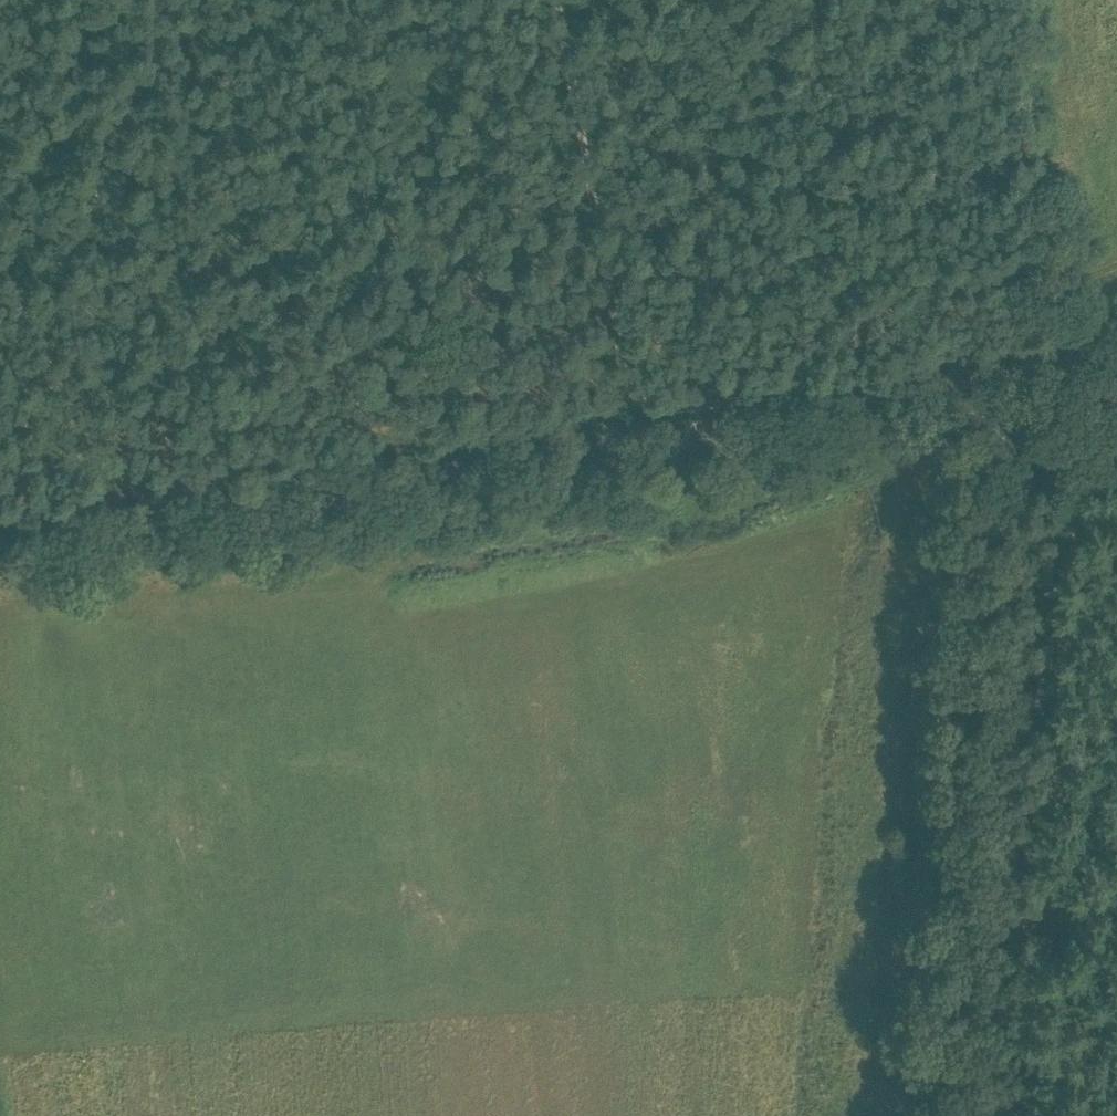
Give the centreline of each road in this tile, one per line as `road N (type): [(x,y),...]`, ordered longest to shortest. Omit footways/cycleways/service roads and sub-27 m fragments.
road 1 (track): [(1031,1115),(1055,816),(1063,365),(1045,357),(991,361),(670,407),(640,401),(623,376),(561,0)]
road 2 (track): [(1063,365),(1068,295),(1116,260)]

